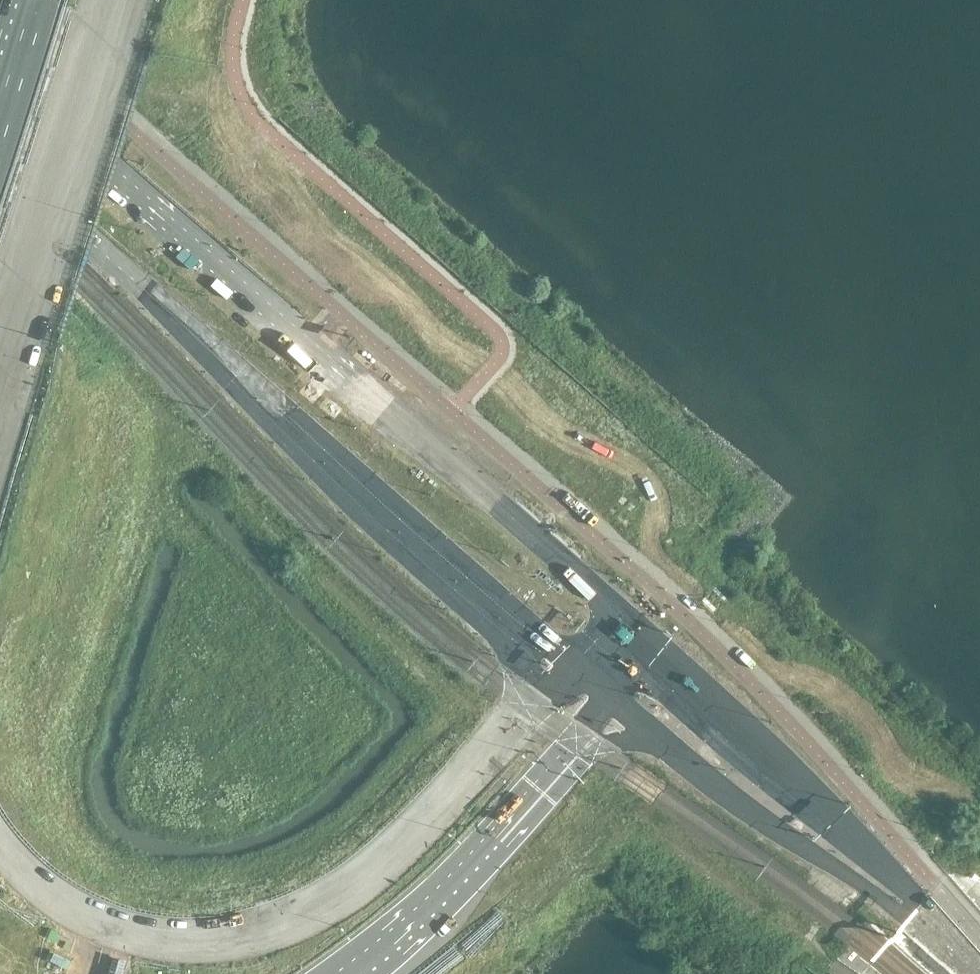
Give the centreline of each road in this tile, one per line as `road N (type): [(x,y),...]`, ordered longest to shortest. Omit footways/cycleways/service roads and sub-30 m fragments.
road 1 (primary): [(641,633),(0,67)]
road 2 (primary): [(0,162),(486,590)]
road 3 (motorway): [(522,722),(402,851),(316,911),(267,934),(216,947),(126,937),(35,884),(0,846)]
road 4 (secondary): [(921,919),(793,772),(641,633)]
road 5 (secondary): [(662,742),(758,821),(921,919)]
road 6 (motorway): [(350,973),(411,925),(538,790)]
road 7 (motorway): [(33,231),(105,0)]
road 8 (motorway): [(0,411),(33,231)]
road 9 (motorway): [(486,590),(522,673),(522,722)]
road 10 (motorway): [(538,790),(604,747),(662,742)]
road 11 (motorway): [(39,0),(0,121)]

